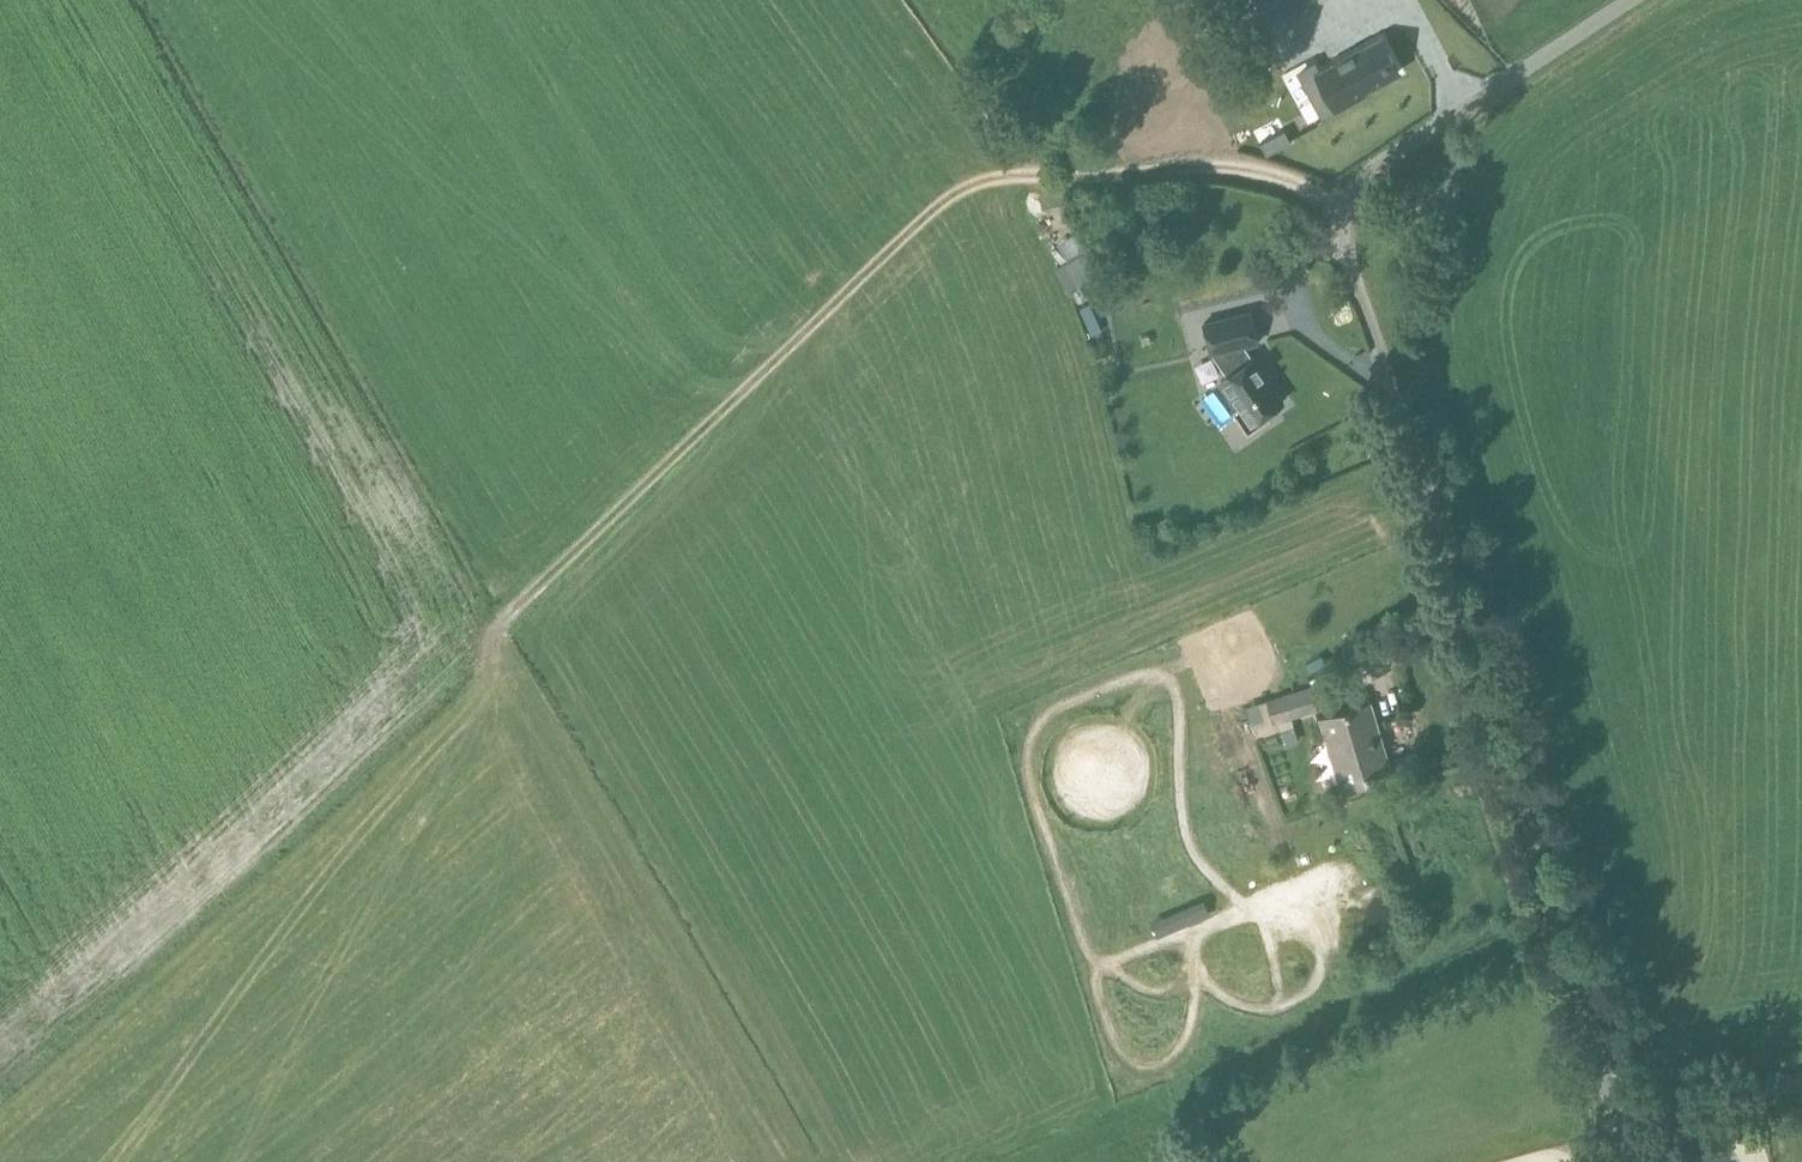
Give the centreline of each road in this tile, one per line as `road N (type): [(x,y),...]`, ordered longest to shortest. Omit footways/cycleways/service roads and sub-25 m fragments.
road 1 (unclassified): [(1631,0),(1386,157),(1349,195),(1343,226),(1649,1161)]

